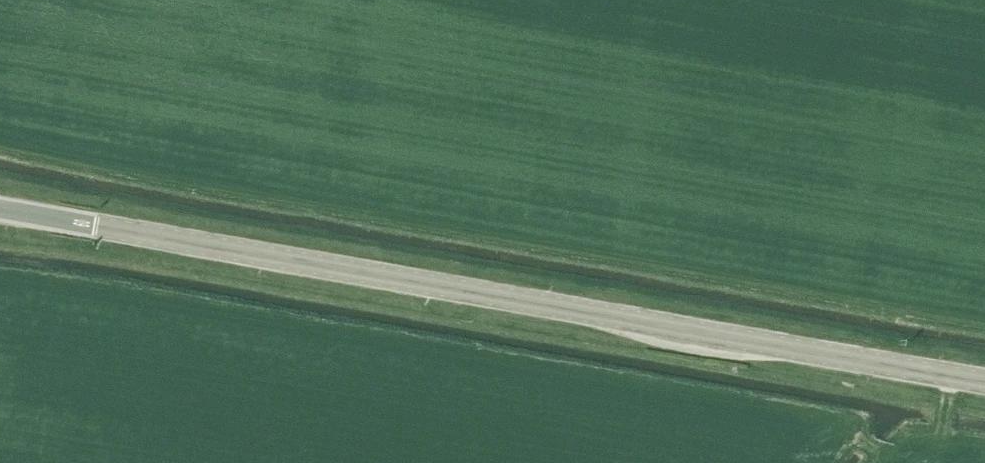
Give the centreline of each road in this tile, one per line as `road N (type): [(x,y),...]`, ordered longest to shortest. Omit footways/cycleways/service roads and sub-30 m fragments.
road 1 (primary): [(984,384),(0,210)]

